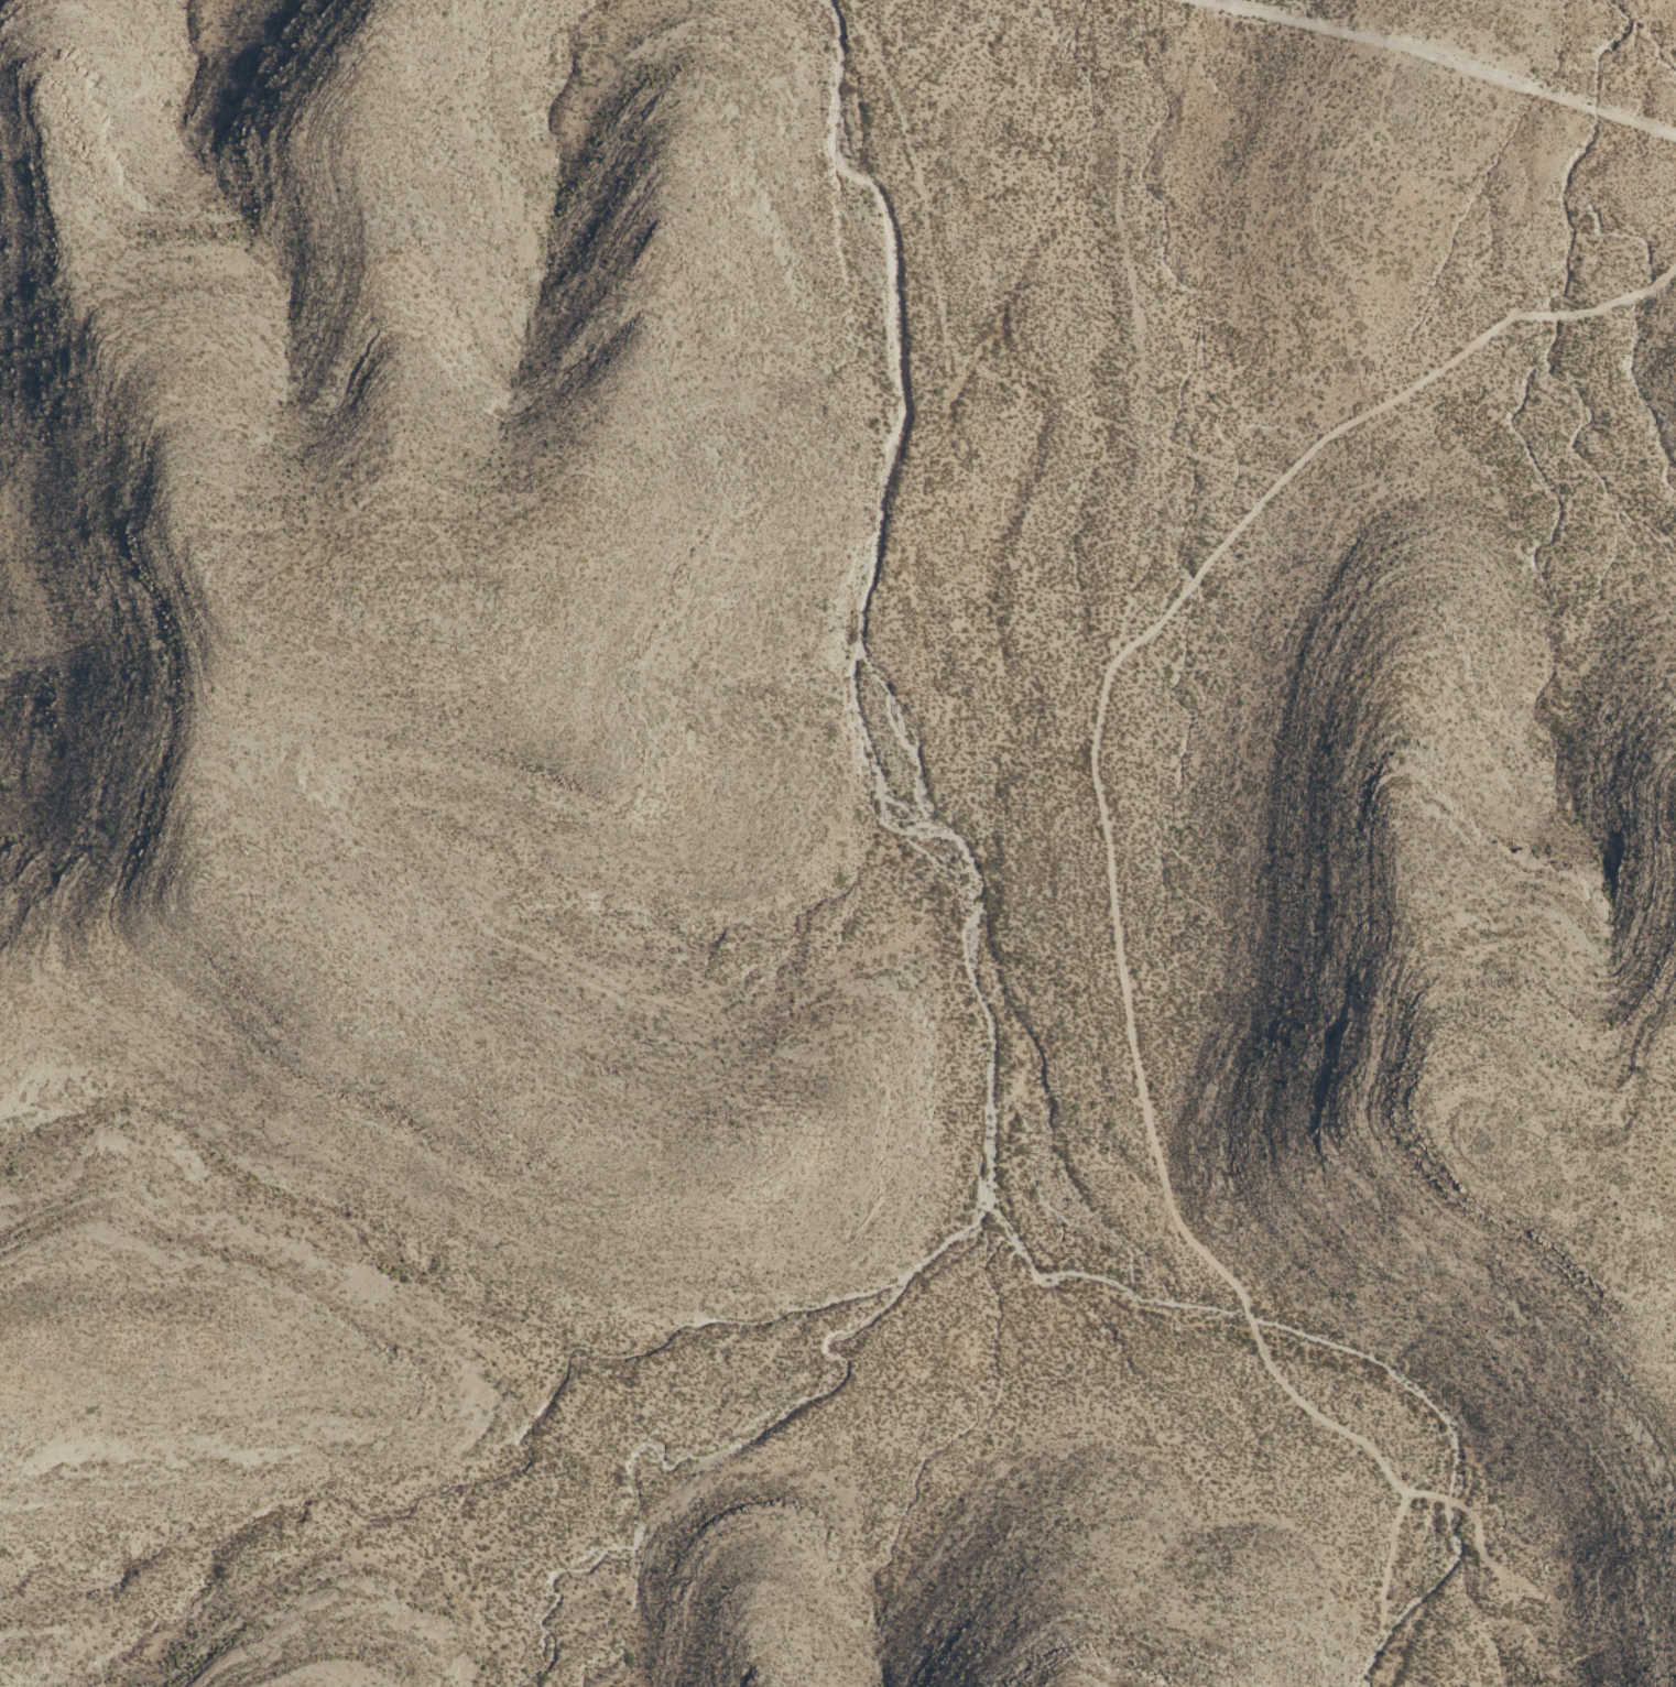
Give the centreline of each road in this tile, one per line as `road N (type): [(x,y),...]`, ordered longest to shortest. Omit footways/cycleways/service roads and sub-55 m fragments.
road 1 (residential): [(1174,0),(1357,39),(1675,134)]

